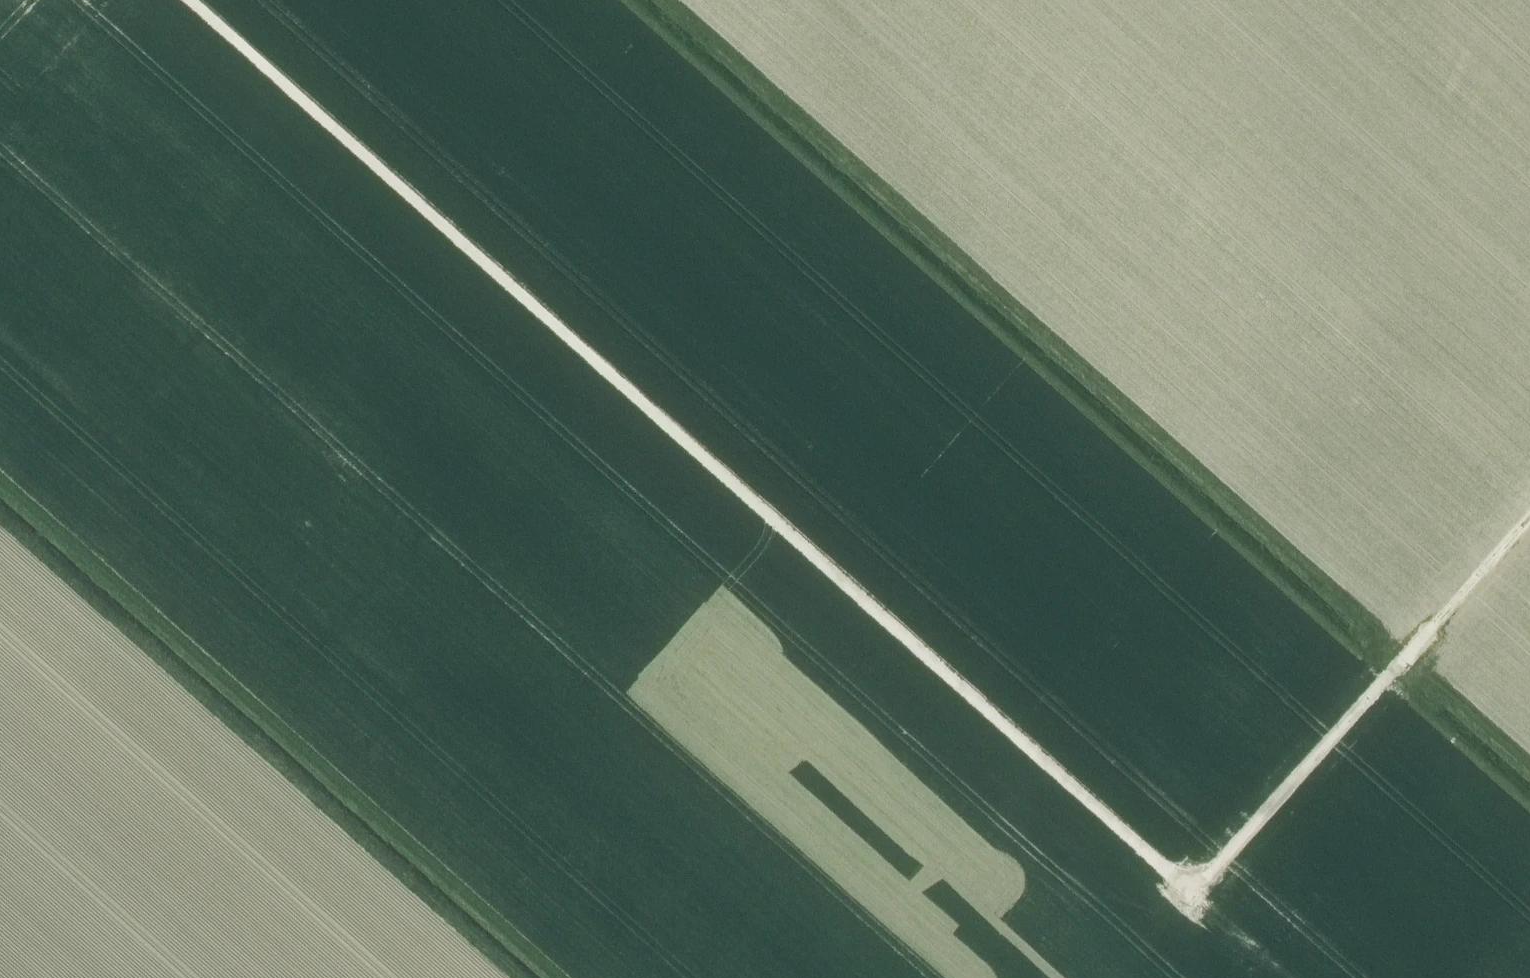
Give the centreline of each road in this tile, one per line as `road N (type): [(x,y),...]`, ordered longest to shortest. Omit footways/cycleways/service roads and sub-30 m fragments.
road 1 (track): [(1529,517),(1209,874),(1174,876),(188,0)]

